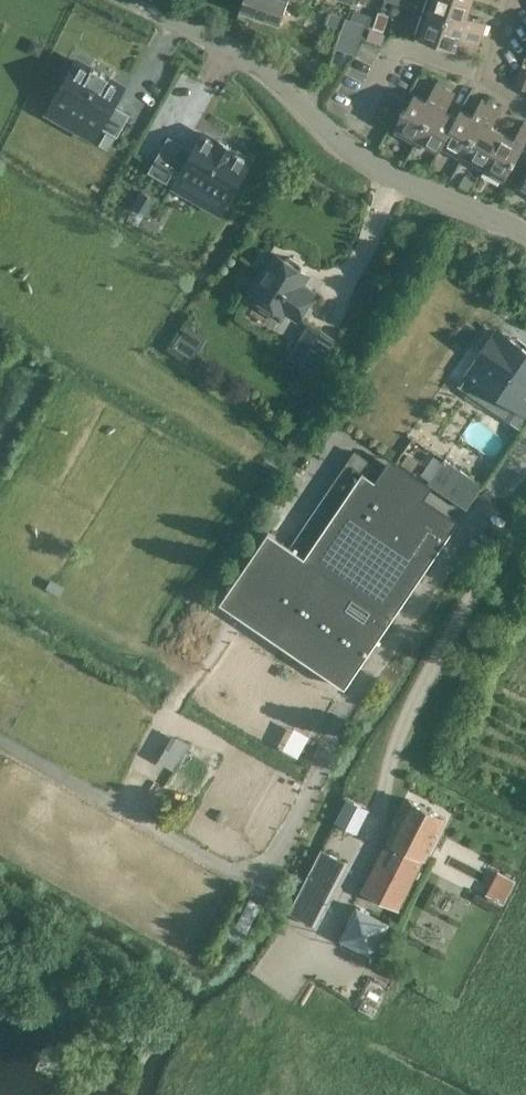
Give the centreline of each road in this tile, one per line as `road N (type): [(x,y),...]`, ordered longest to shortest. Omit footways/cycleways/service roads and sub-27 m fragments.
road 1 (track): [(309,952),(376,824),(421,692),(525,520)]
road 2 (unclassified): [(525,233),(370,165),(266,72),(130,0)]
road 3 (residential): [(487,77),(398,44),(354,124)]

